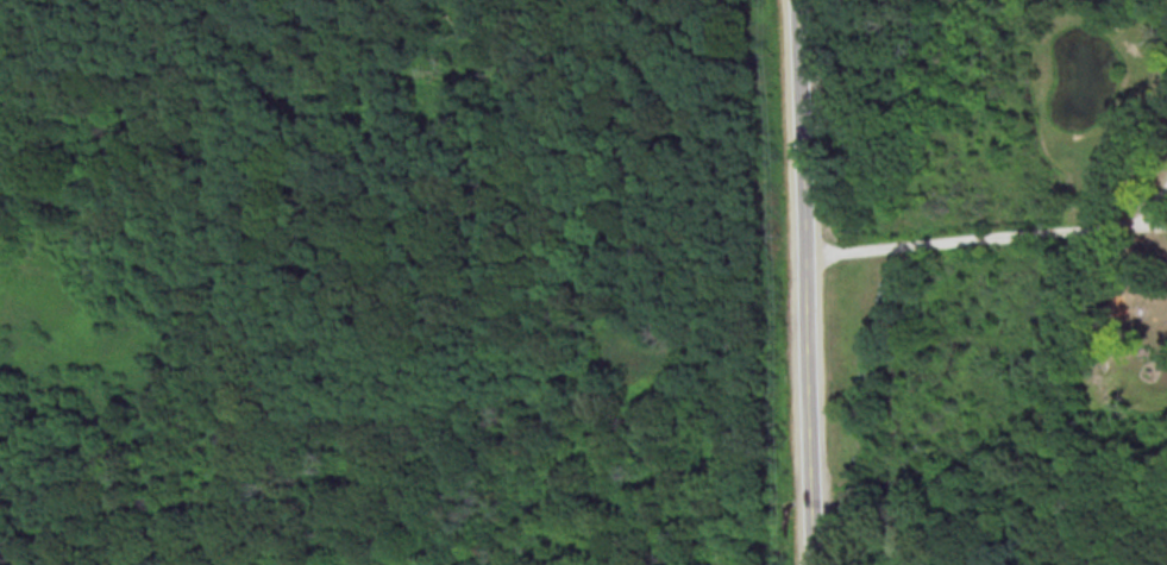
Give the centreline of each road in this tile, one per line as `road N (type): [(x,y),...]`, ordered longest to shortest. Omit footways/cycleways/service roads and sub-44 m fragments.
road 1 (residential): [(815,564),(795,0)]

